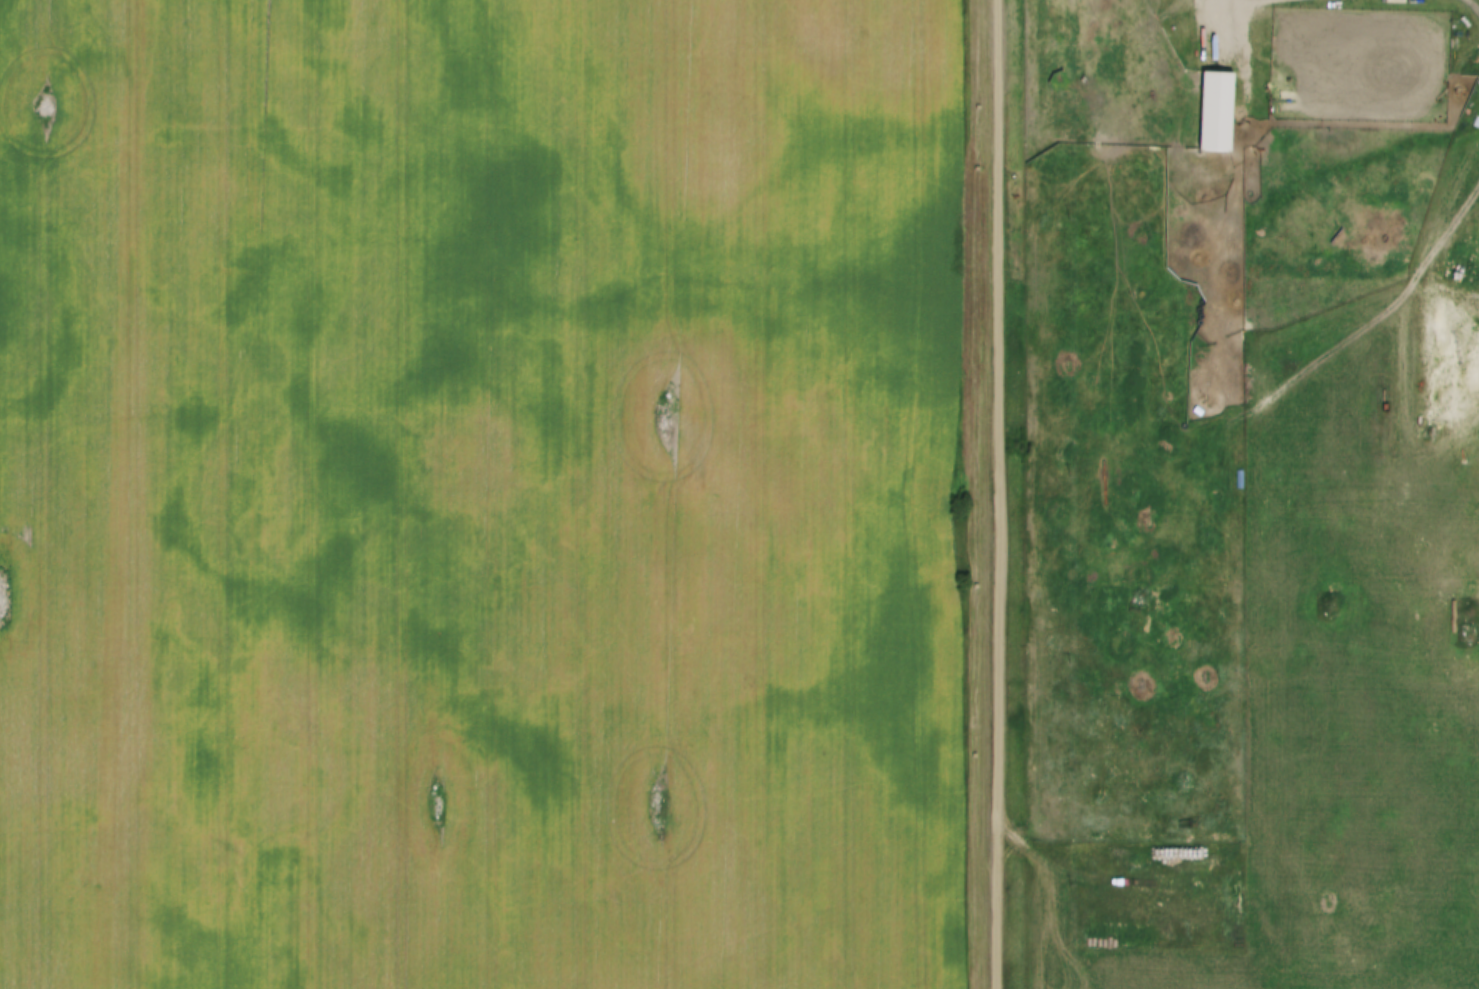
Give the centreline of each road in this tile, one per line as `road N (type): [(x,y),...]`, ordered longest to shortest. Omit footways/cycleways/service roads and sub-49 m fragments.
road 1 (track): [(1002,988),(1001,0)]

